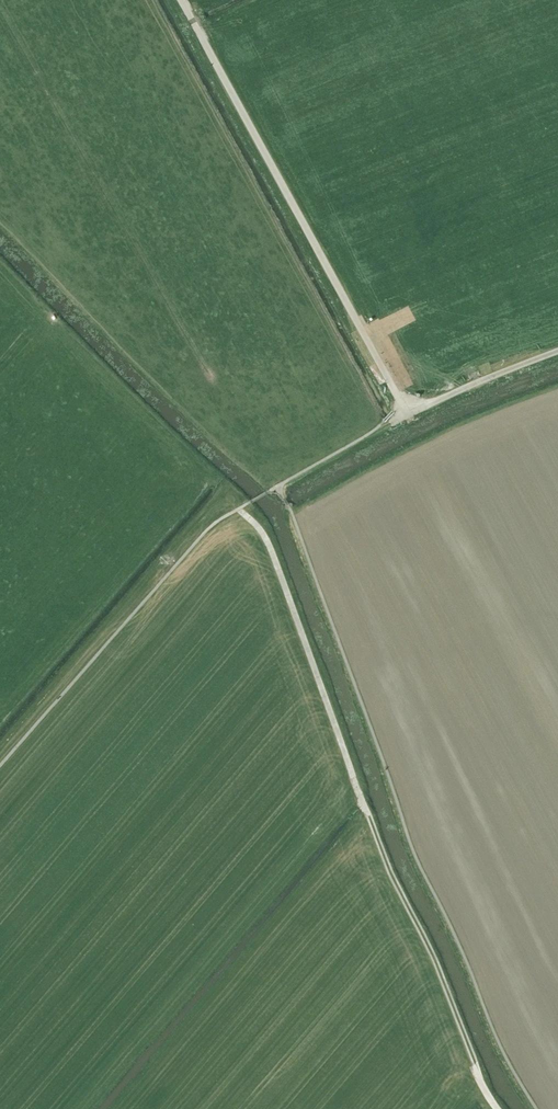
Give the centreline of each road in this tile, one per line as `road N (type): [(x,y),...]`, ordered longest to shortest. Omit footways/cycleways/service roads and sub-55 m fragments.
road 1 (track): [(499,1108),(480,1083),(435,958),(392,874),(268,538),(238,509)]
road 2 (unclassified): [(411,415),(183,0)]
road 3 (unclassified): [(411,415),(557,353)]

